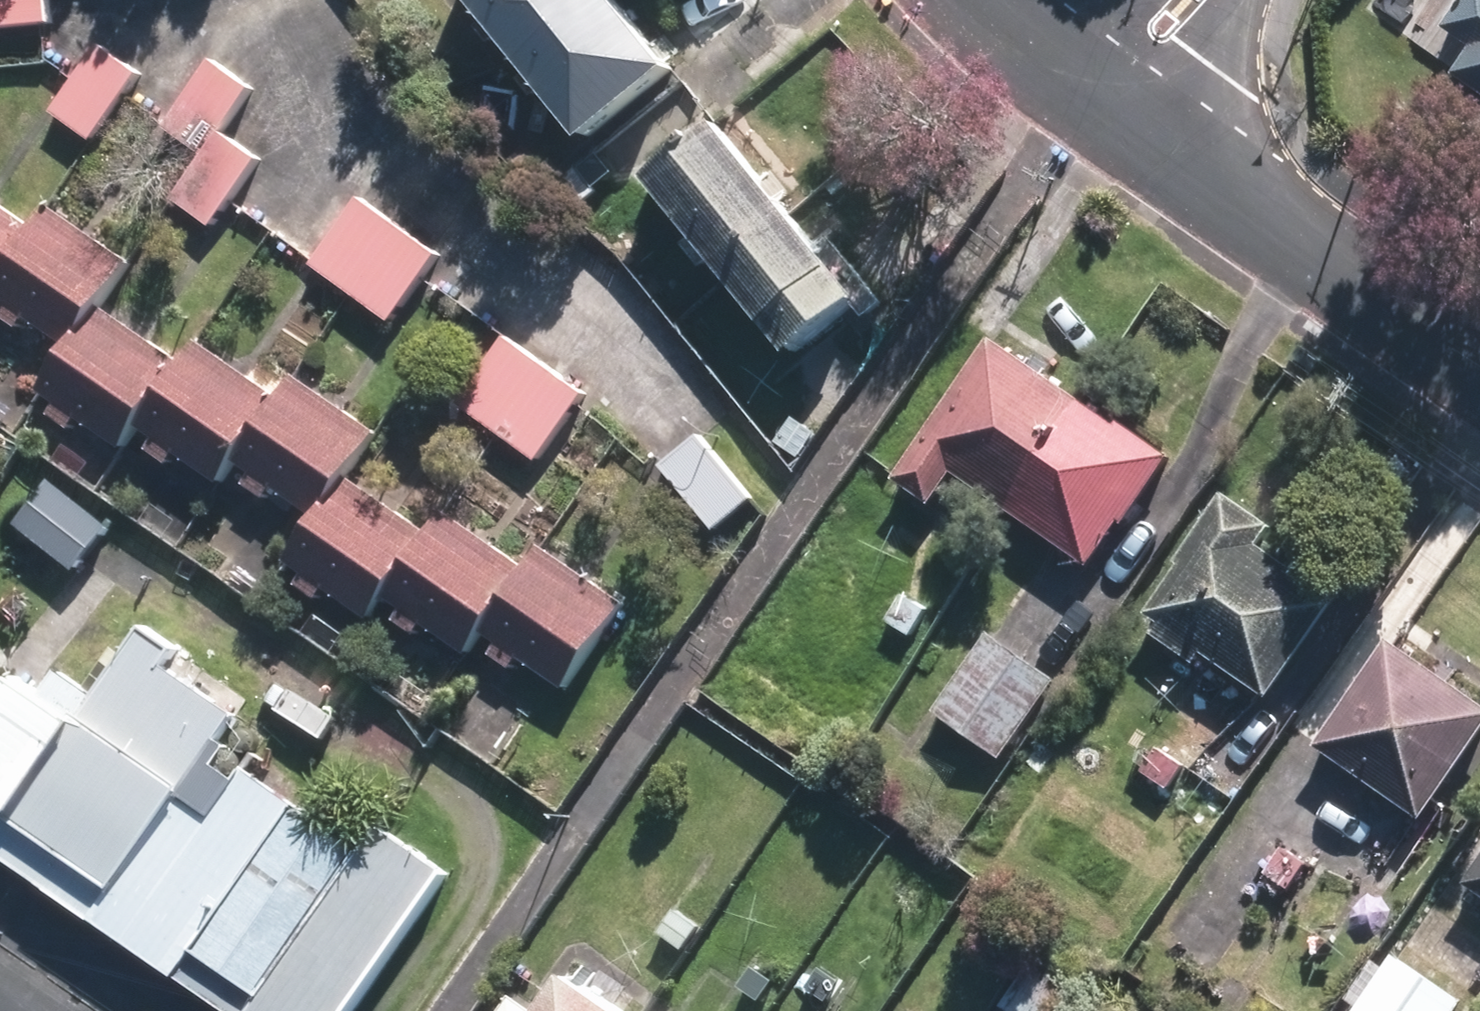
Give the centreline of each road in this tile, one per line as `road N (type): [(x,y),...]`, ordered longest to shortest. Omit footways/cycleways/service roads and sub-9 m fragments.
road 1 (residential): [(1127,120),(1479,365)]
road 2 (residential): [(1233,0),(1127,120)]

